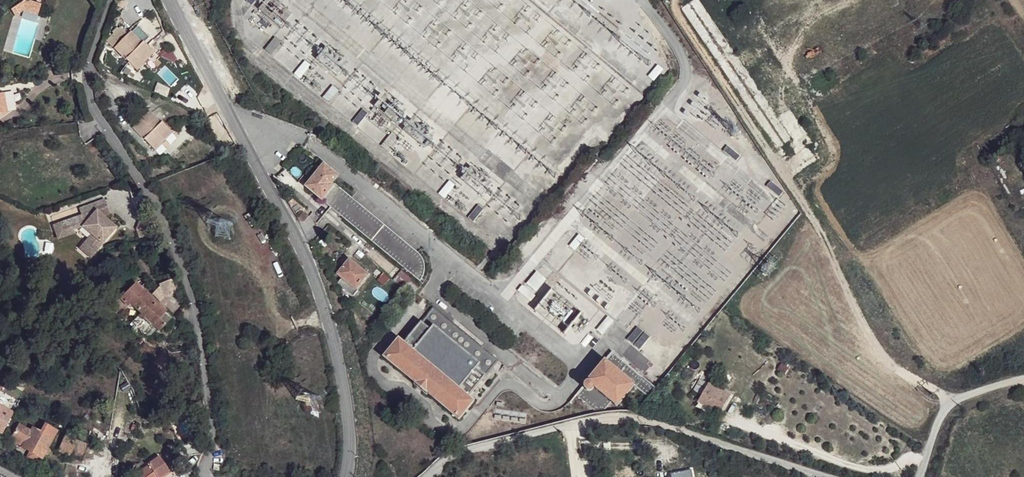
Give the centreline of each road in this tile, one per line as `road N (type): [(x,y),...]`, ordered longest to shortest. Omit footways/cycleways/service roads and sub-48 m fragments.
road 1 (residential): [(110,0),(89,65),(89,93),(174,242),(215,444),(204,476)]
road 2 (track): [(673,0),(814,225),(868,333),(890,363),(947,403)]
road 3 (unclassified): [(426,476),(463,451),(625,417),(824,476)]
road 4 (unclassified): [(346,476),(351,434),(331,330),(306,260),(232,120)]
road 5 (track): [(226,208),(208,213),(206,239),(257,280),(272,317),(278,324),(327,319)]
road 6 (unclassified): [(920,476),(947,403),(1023,376)]
road 7 (unclassified): [(232,120),(170,0)]

